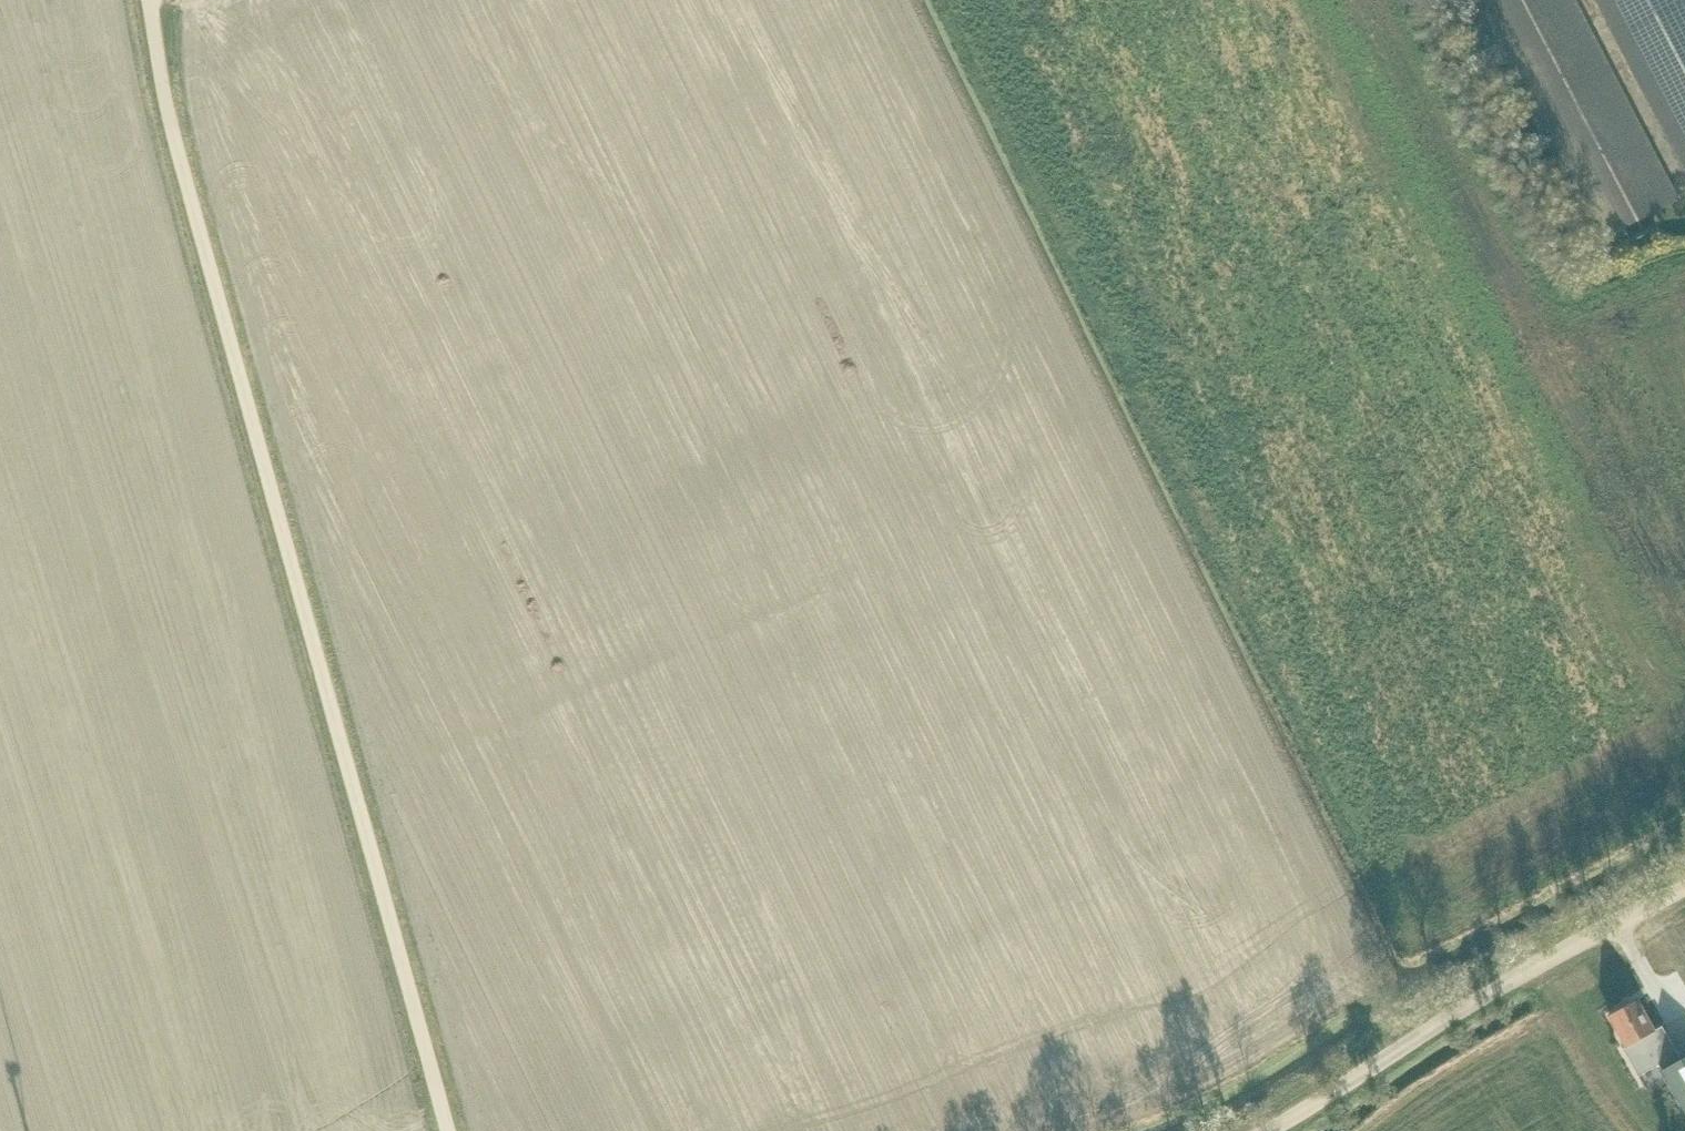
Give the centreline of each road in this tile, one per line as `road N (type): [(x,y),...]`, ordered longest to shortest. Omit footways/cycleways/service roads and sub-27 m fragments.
road 1 (unclassified): [(1277,1130),(1684,894)]

